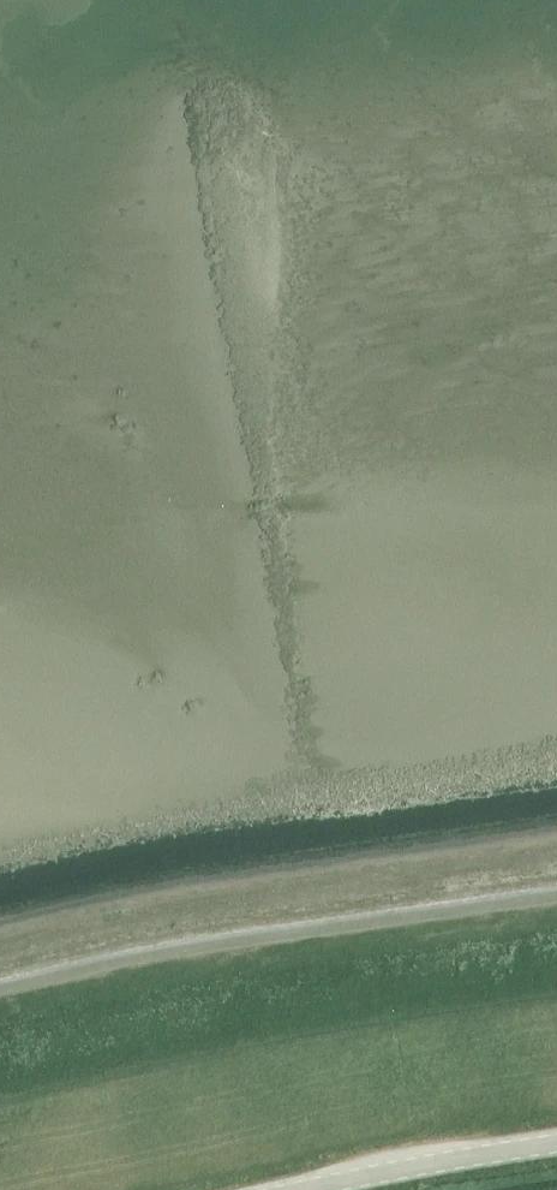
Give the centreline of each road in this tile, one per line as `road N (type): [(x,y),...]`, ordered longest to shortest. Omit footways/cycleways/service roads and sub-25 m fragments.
road 1 (tertiary): [(305,1189),(556,1141)]

